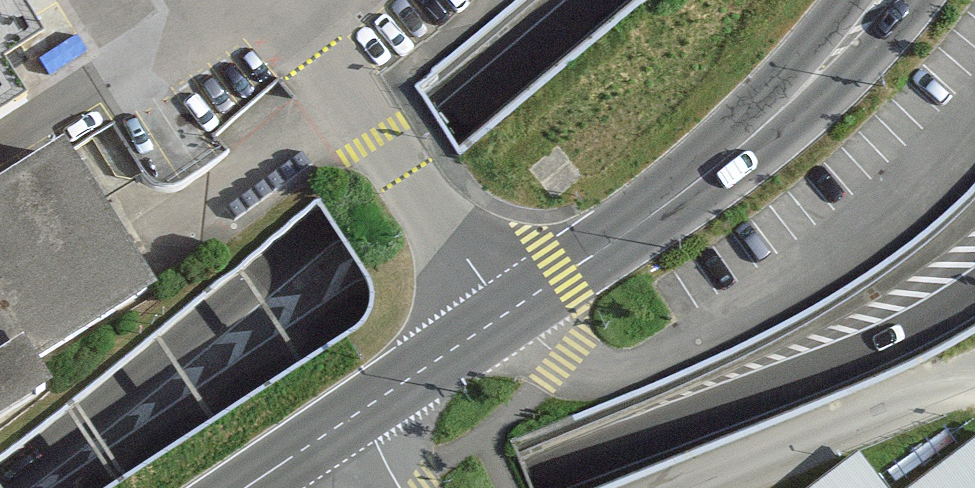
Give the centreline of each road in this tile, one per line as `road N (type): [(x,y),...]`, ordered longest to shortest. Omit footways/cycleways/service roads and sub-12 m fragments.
road 1 (motorway): [(862,0),(107,487)]
road 2 (motorway): [(296,487),(485,359),(974,53)]
road 3 (motorway): [(594,0),(2,487)]
road 4 (primary): [(245,487),(610,244),(739,147)]
road 5 (motorway): [(501,487),(860,354),(974,293)]
road 6 (primary): [(739,147),(862,59),(920,0)]
road 7 (primary): [(847,0),(739,147)]

